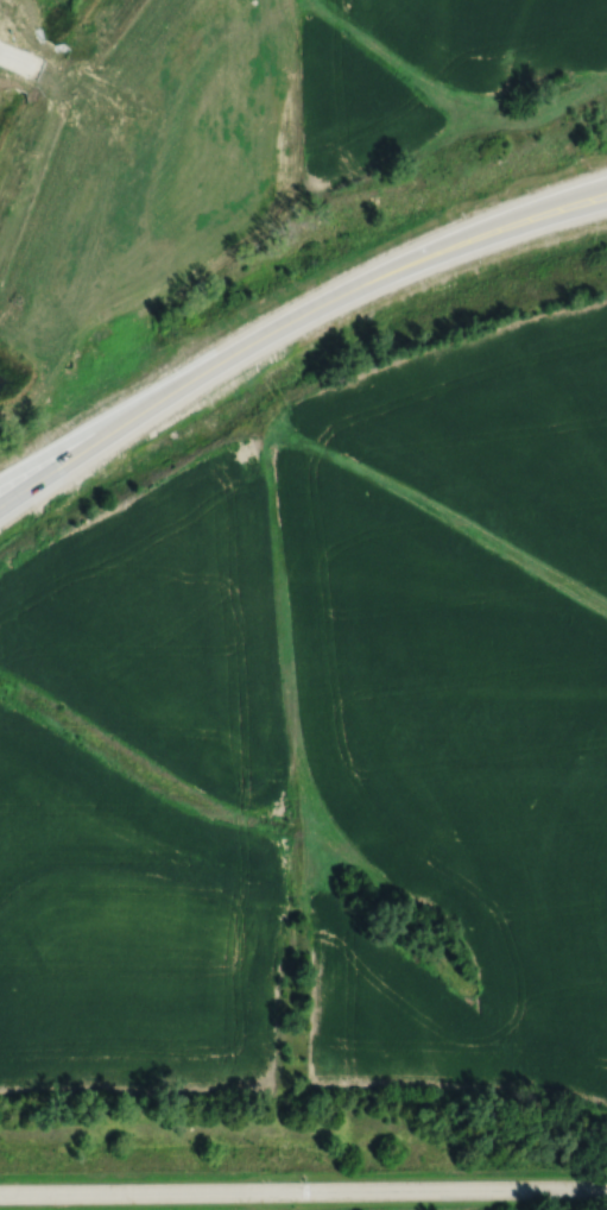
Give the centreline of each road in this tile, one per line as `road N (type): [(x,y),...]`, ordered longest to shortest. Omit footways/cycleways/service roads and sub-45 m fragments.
road 1 (primary): [(0,504),(334,296),(606,192)]
road 2 (residential): [(0,1193),(606,1187)]

